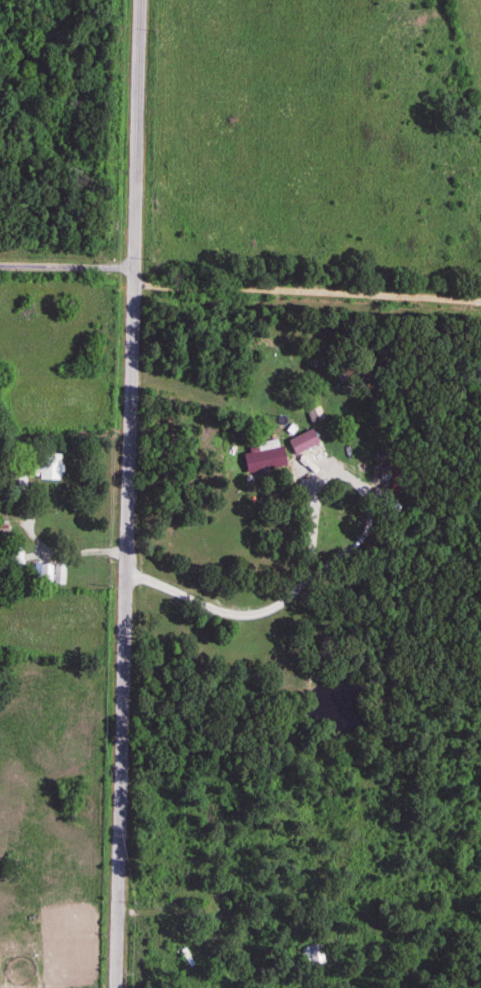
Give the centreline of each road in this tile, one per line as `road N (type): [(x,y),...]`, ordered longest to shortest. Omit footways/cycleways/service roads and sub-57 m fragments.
road 1 (residential): [(116,987),(141,0)]
road 2 (residential): [(136,268),(0,264)]

